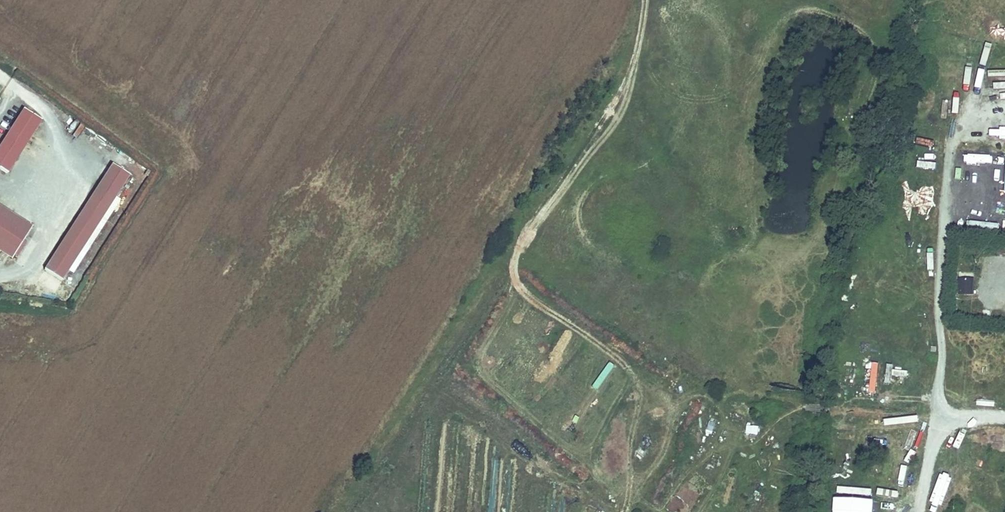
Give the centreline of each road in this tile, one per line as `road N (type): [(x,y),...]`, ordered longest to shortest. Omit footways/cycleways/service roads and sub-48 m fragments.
road 1 (track): [(641,0),(624,67),(350,511)]
road 2 (track): [(935,419),(955,97)]
road 3 (track): [(1004,421),(935,419),(920,511)]

